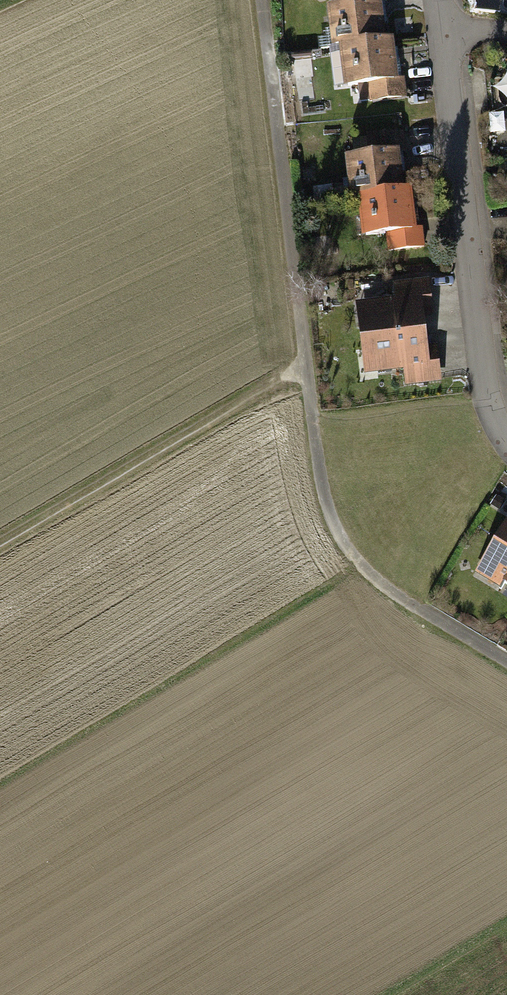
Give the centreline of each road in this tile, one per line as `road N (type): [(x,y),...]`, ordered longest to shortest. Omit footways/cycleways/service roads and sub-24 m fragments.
road 1 (track): [(506,662),(356,567),(323,502),(260,0)]
road 2 (residential): [(445,29),(492,396),(506,432)]
road 3 (track): [(0,547),(305,369)]

